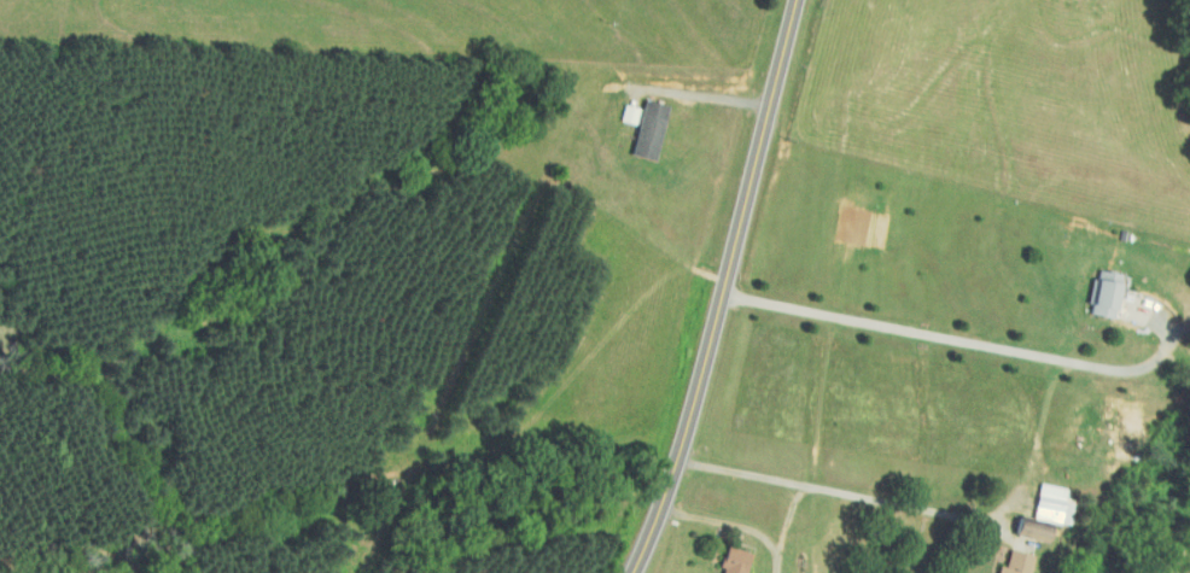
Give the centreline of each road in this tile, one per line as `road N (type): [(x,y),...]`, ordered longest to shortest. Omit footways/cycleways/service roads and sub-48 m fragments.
road 1 (secondary): [(634,572),(679,460),(797,0)]

